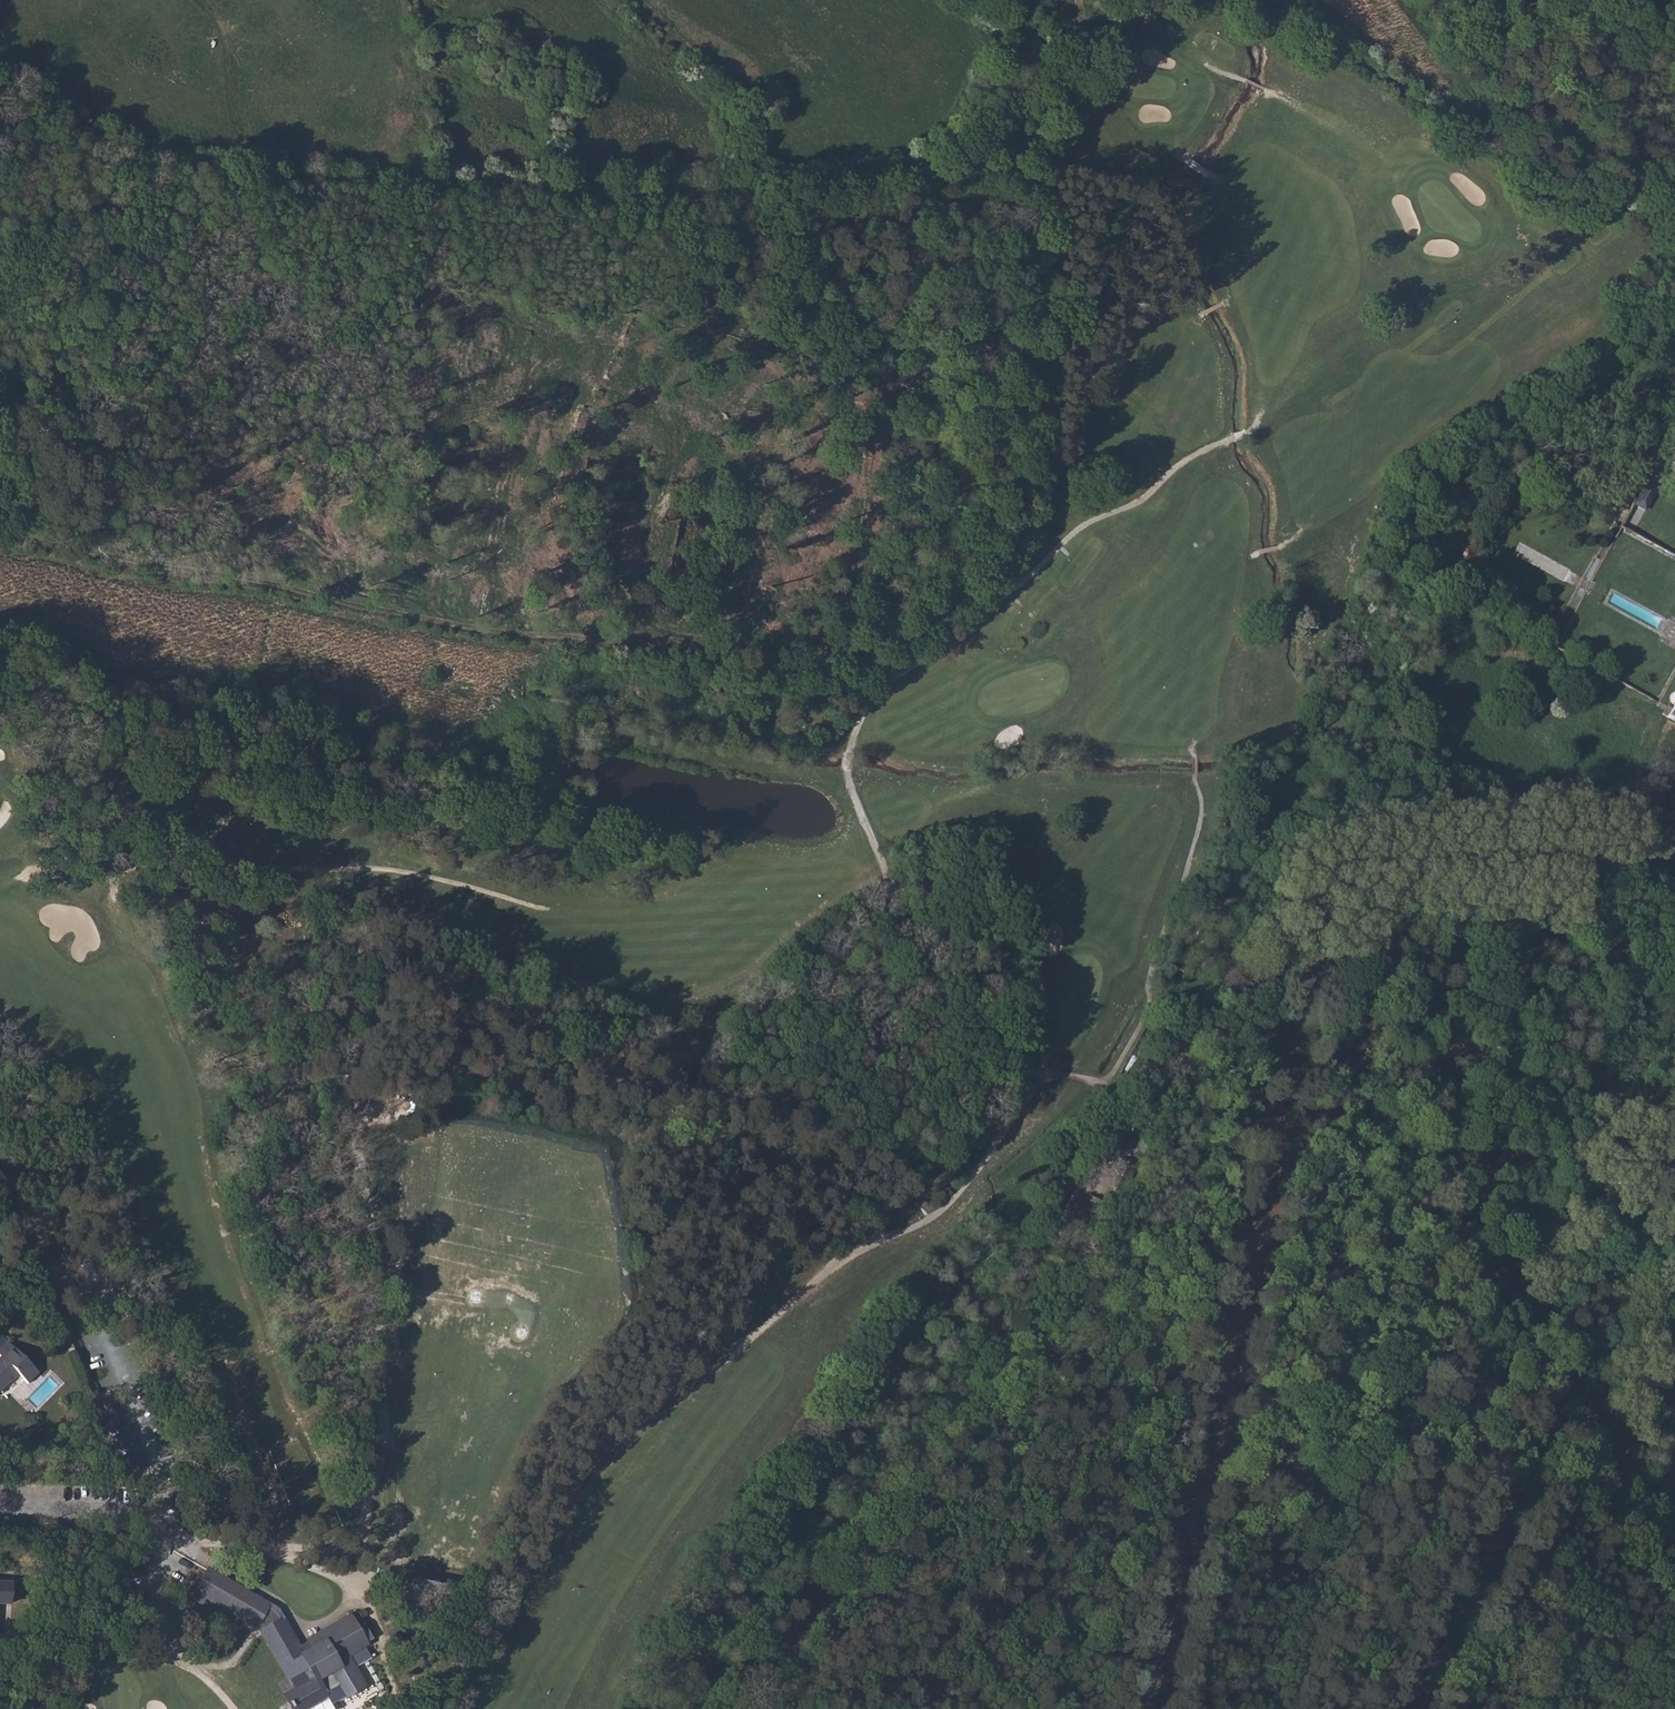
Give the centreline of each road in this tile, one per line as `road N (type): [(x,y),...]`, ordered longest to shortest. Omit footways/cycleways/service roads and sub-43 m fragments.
road 1 (track): [(1131,0),(895,177),(415,183),(136,155),(49,107),(0,61)]
road 2 (unclassified): [(1141,1708),(1316,866),(1612,847)]
road 3 (unclassified): [(1674,1155),(1410,1708)]
road 4 (track): [(1674,201),(1539,176),(1257,0)]
road 5 (track): [(747,1341),(839,1258),(933,1218),(1050,1078)]
road 6 (residential): [(0,1505),(120,1514)]

